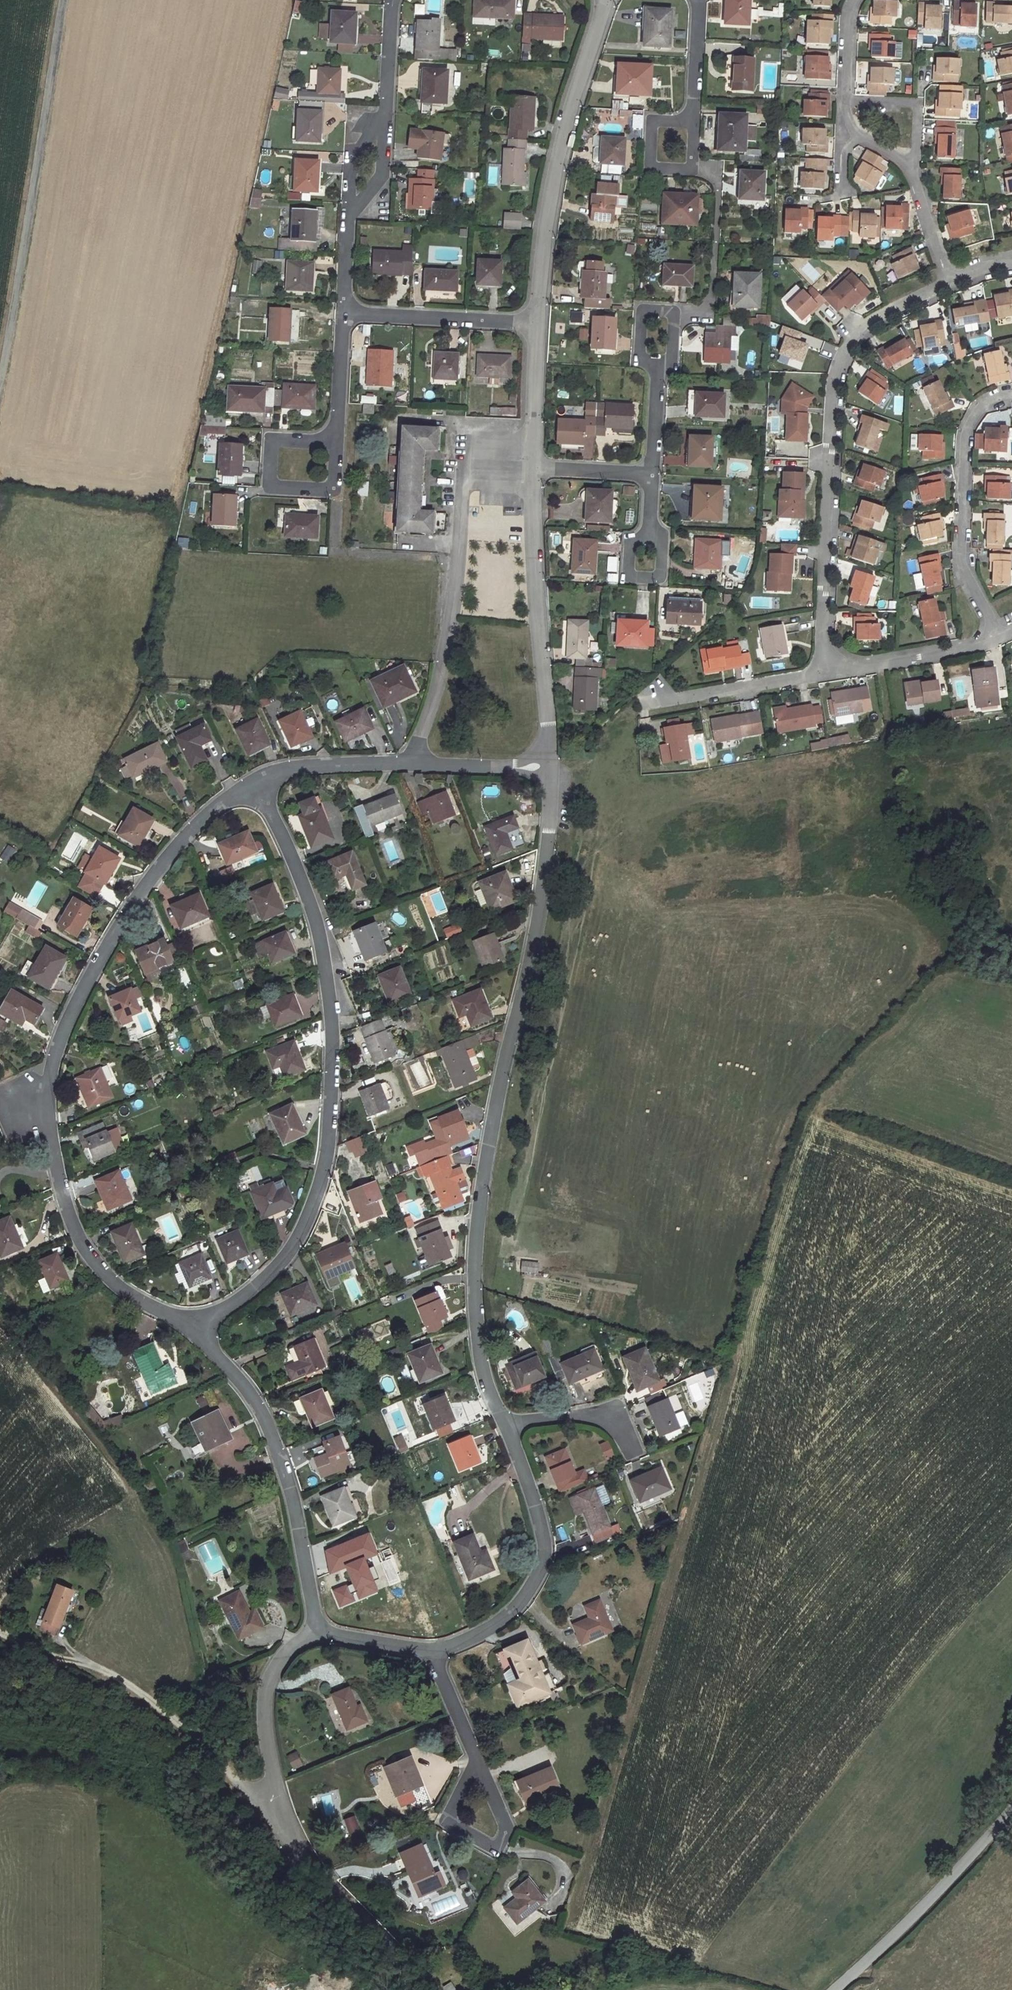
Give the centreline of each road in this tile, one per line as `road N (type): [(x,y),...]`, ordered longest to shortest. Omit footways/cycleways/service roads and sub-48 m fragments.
road 1 (residential): [(255,784),(187,836),(148,880),(76,1008),(53,1072),(49,1116),(59,1177),(80,1243),(114,1282),(195,1330)]
road 2 (residential): [(551,761),(537,931),(481,1191),(474,1273),(481,1366),(506,1425)]
road 3 (residential): [(195,1330),(282,1262),(325,1169),(332,1058),(320,939),(311,901),(255,784)]
road 4 (residential): [(951,282),(860,333),(832,383),(823,673)]
road 5 (residential): [(319,1629),(286,1654),(264,1708),(283,1822),(315,1873),(421,1989)]
road 6 (unclassified): [(0,406),(64,0)]
road 7 (residential): [(407,765),(437,681),(465,469),(529,468)]
road 8 (track): [(283,1822),(121,1680),(0,1634)]
road 9 (residential): [(608,0),(555,168),(533,322)]
road 10 (residential): [(195,1330),(255,1401),(273,1442),(319,1629)]
road 11 (residential): [(529,468),(551,761)]
road 12 (residential): [(506,1425),(545,1554),(514,1609),(487,1630),(432,1650)]
road 13 (residential): [(1011,394),(978,413),(966,435),(964,568),(999,641)]
road 14 (unclassified): [(832,1989),(1011,1807)]
road 15 (residential): [(533,322),(343,313)]
road 16 (residential): [(823,673),(999,641)]
road 17 (residential): [(647,704),(823,673)]
road 18 (residential): [(335,442),(271,442),(269,490),(335,494)]
road 19 (residential): [(407,765),(286,773),(255,784)]
road 20 (residential): [(671,146),(693,112),(699,0)]
road 21 (residential): [(478,1760),(446,1821),(495,1847),(506,1827)]
road 22 (residential): [(533,322),(529,468)]
road 23 (residential): [(551,761),(407,765)]
road 24 (residential): [(627,1449),(614,1424),(586,1415),(506,1425)]
road 25 (residential): [(658,342),(651,473)]
road 26 (residential): [(343,313),(335,442)]
road 27 (residential): [(910,166),(913,104),(847,101)]
road 28 (residential): [(910,166),(951,282)]
road 29 (residential): [(651,473),(529,468)]

